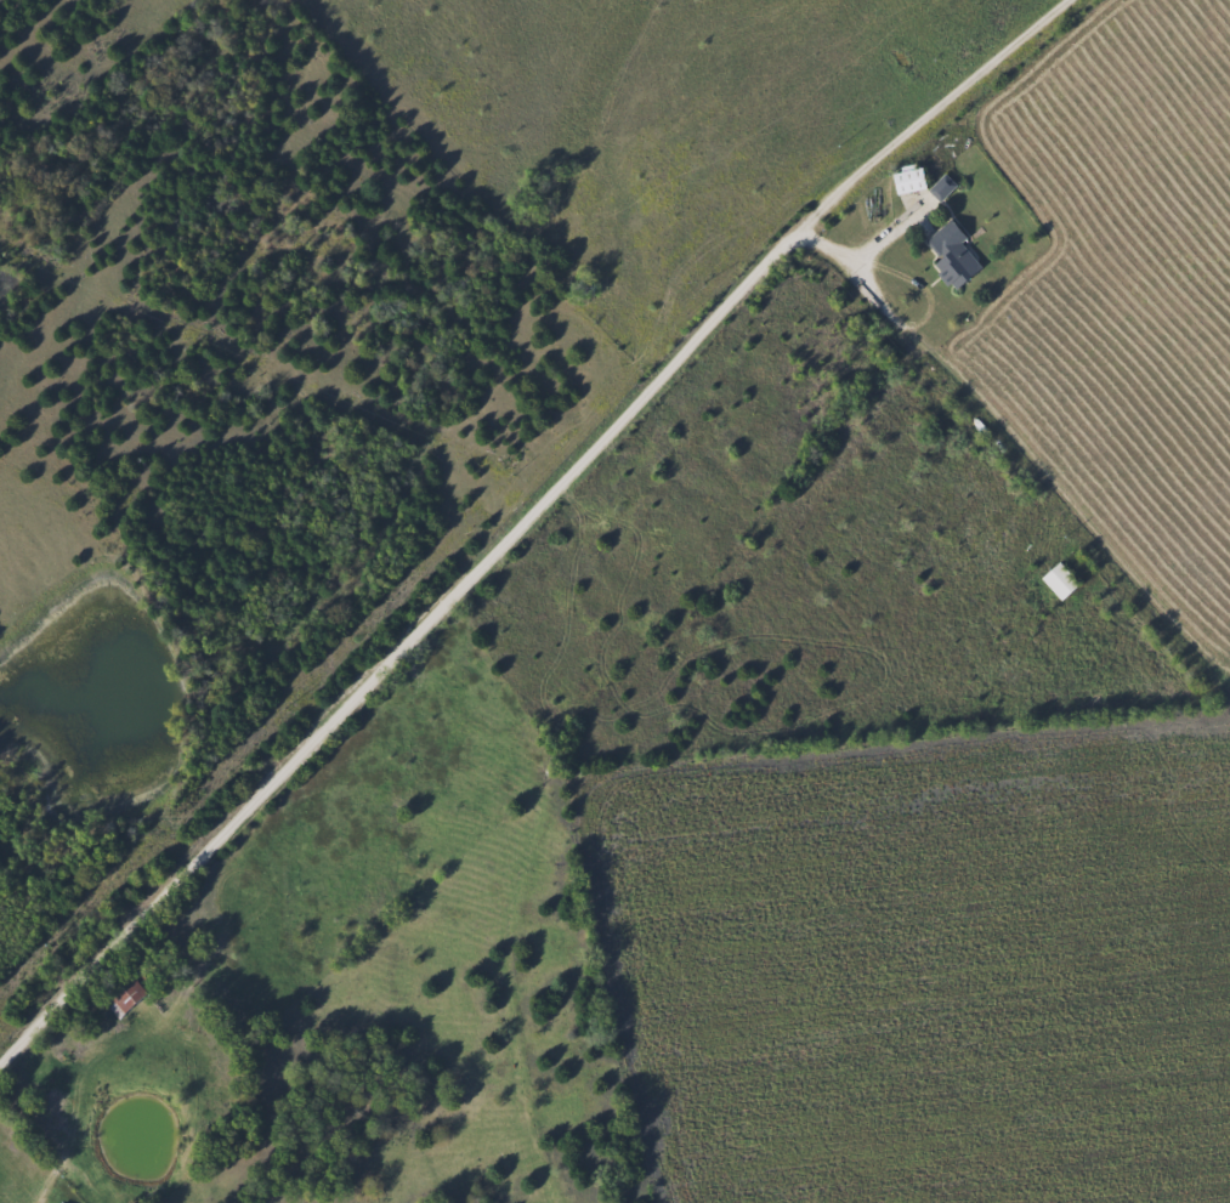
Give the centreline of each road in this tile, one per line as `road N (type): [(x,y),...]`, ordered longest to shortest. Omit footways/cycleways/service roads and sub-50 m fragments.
road 1 (residential): [(0,1055),(828,204),(1071,0)]

